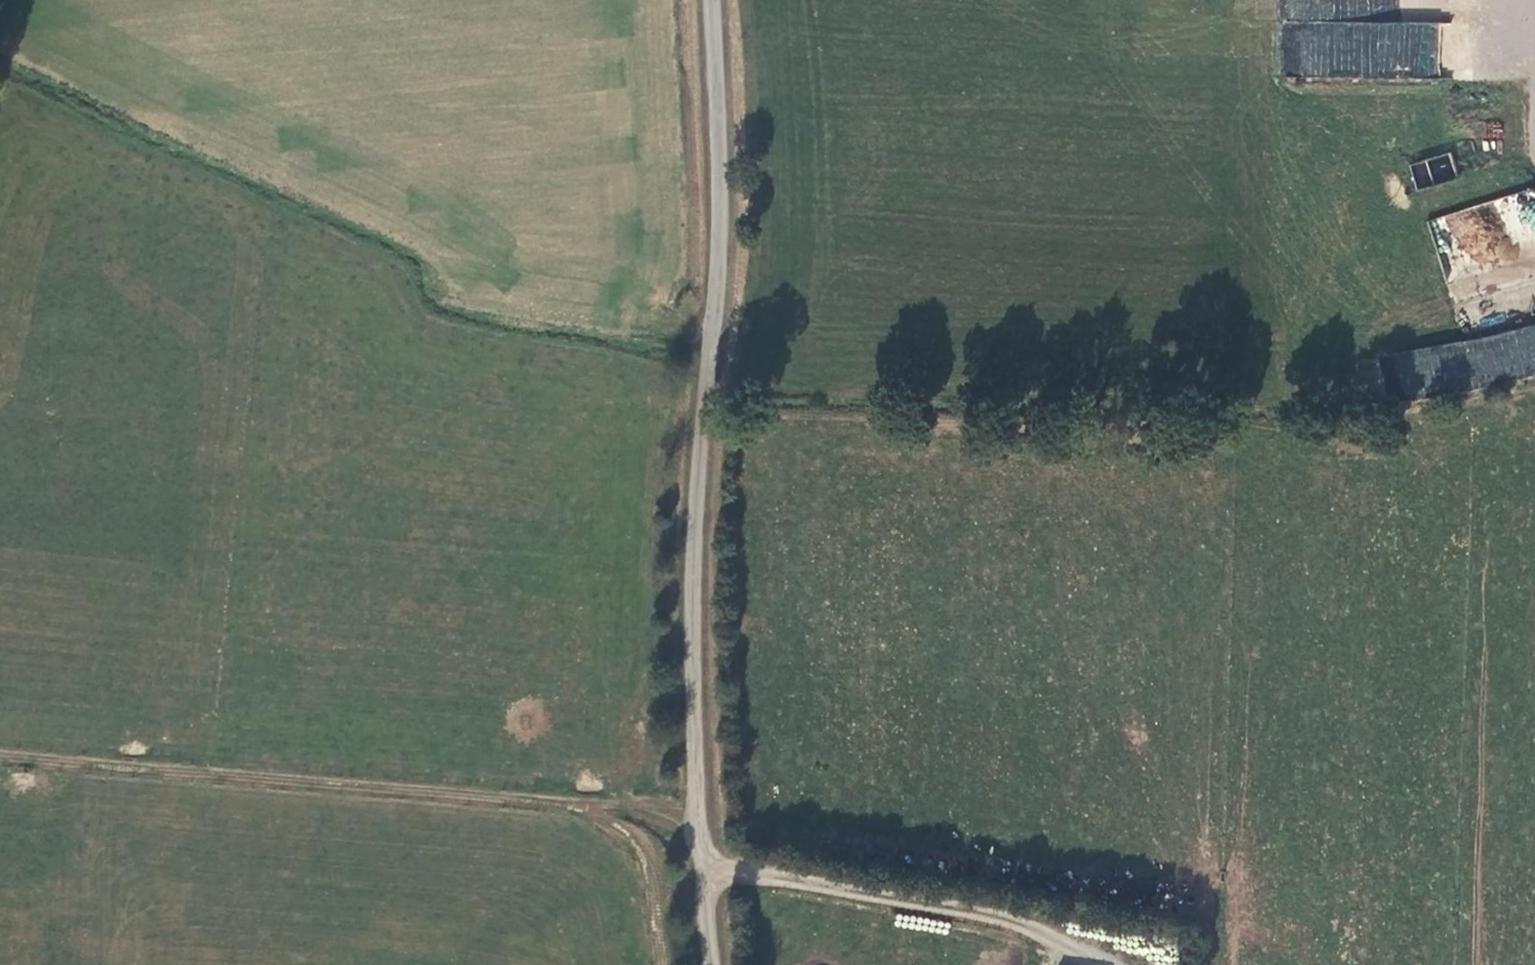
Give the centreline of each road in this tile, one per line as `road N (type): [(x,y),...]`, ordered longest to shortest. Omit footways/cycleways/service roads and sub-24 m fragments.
road 1 (track): [(703,819),(0,759)]
road 2 (track): [(1157,964),(1137,947),(708,870)]

